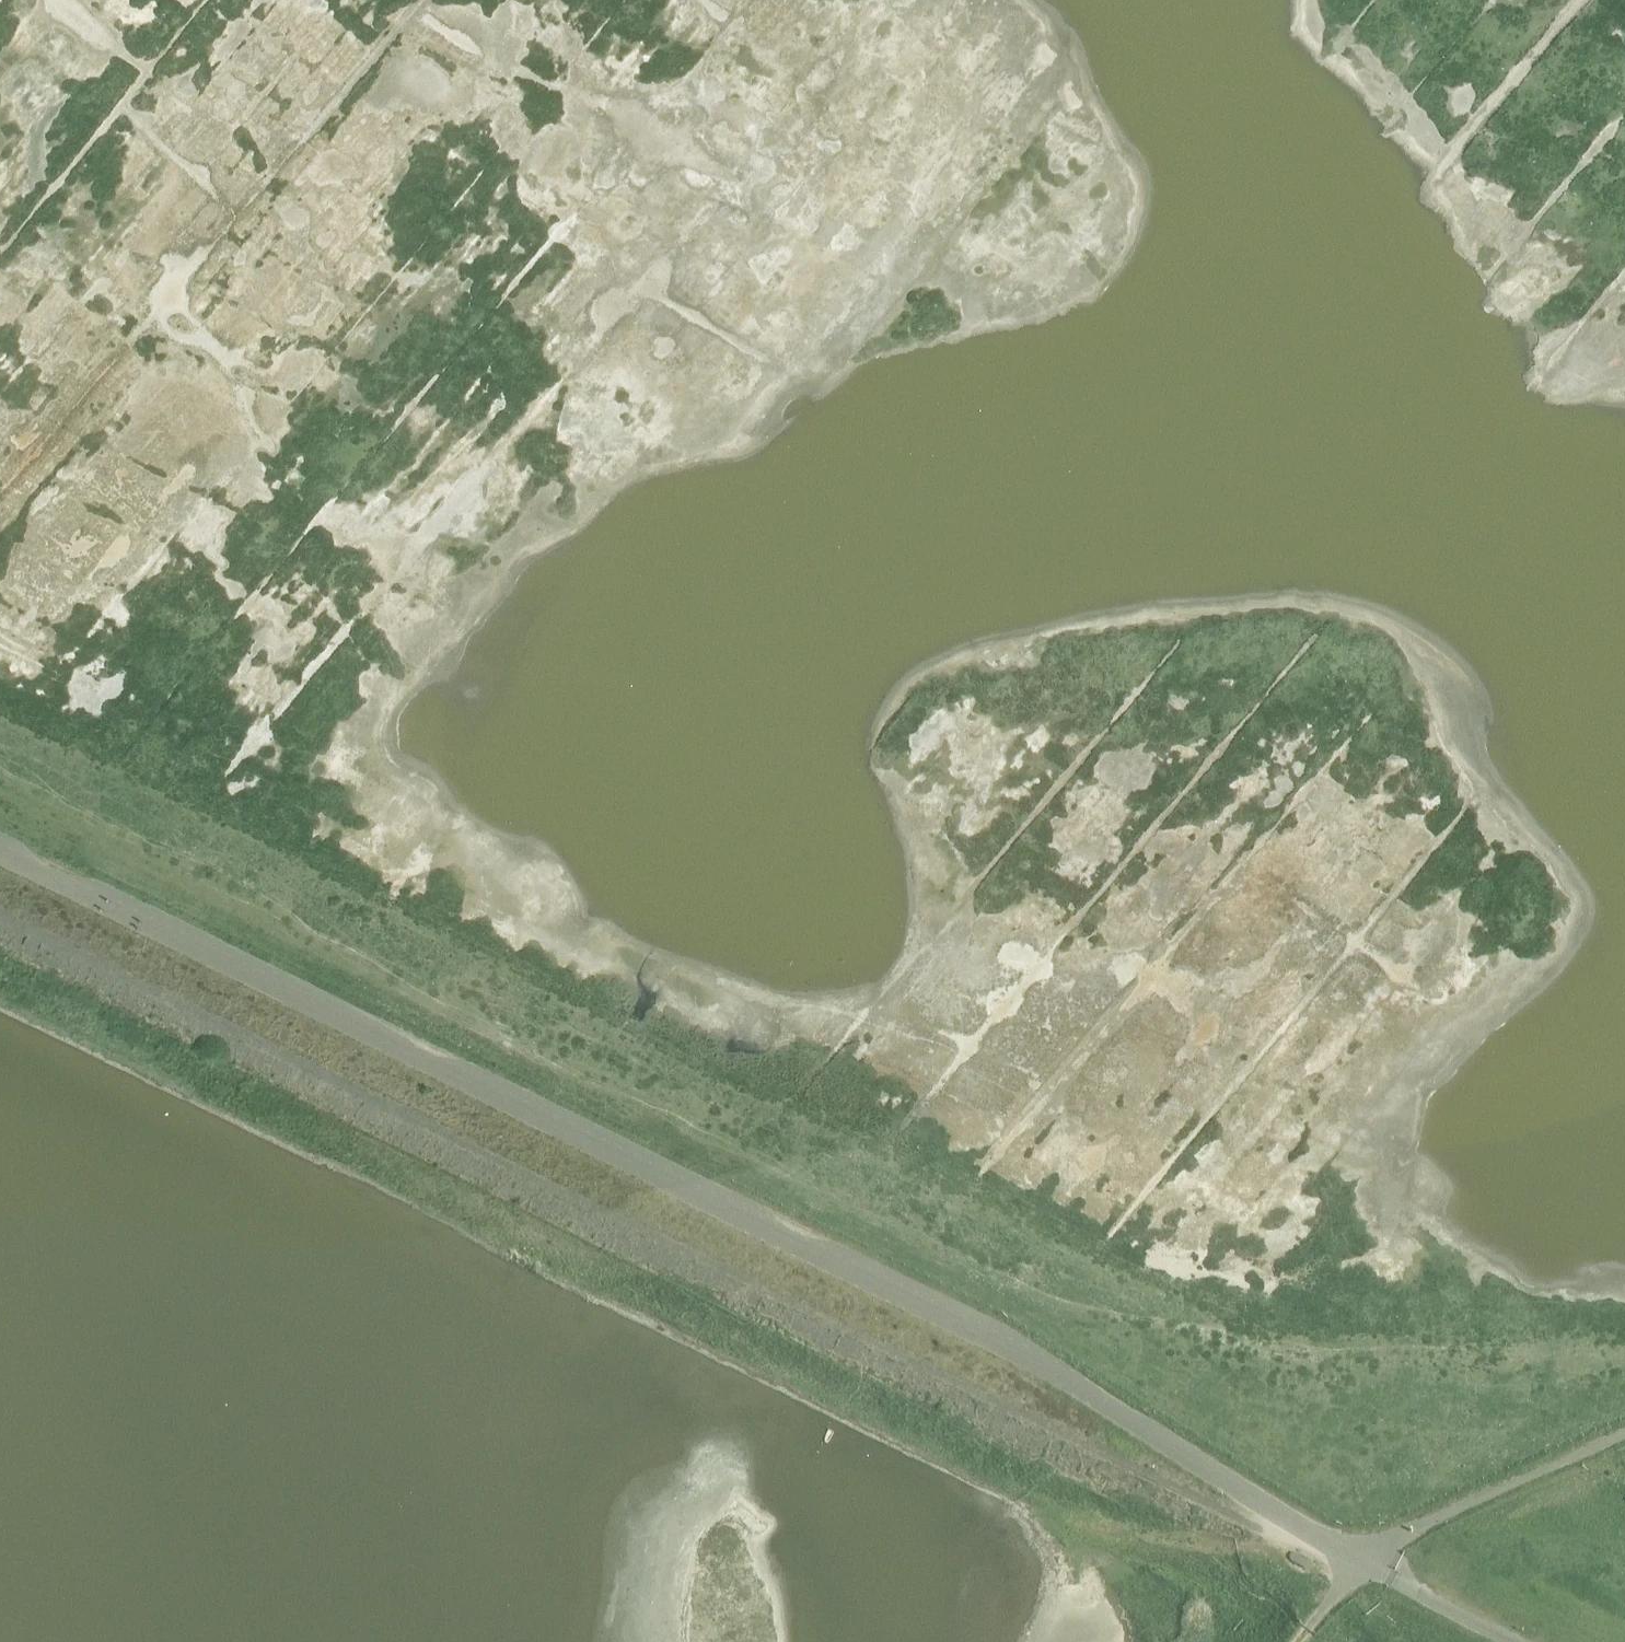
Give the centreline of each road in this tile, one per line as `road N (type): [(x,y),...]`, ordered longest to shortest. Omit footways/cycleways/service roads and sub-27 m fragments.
road 1 (unclassified): [(1358,1559),(1114,1410),(832,1258),(0,847)]
road 2 (unclassified): [(1358,1559),(1395,1534),(1624,1432)]
road 3 (unclassified): [(1519,1641),(1358,1559)]

